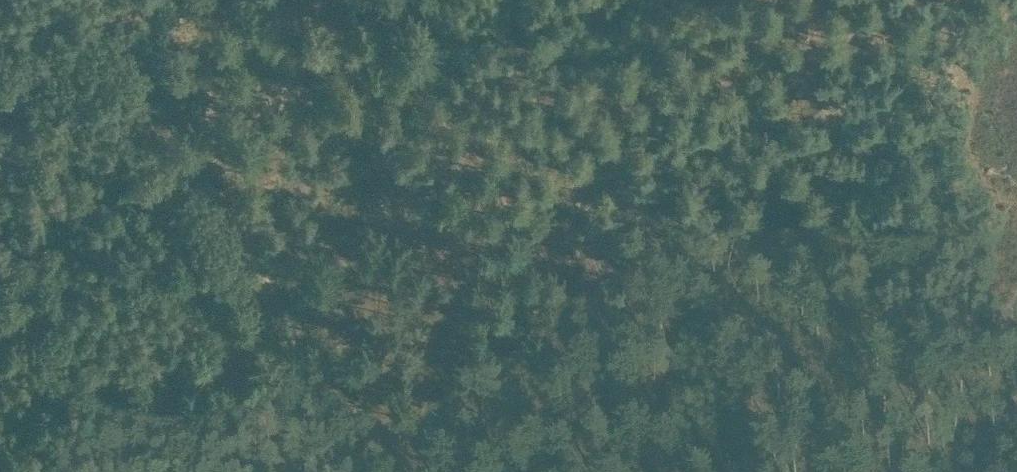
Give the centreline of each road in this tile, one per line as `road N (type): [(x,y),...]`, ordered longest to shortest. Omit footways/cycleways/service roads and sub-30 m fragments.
road 1 (track): [(370,471),(97,26)]
road 2 (track): [(0,102),(131,0)]

